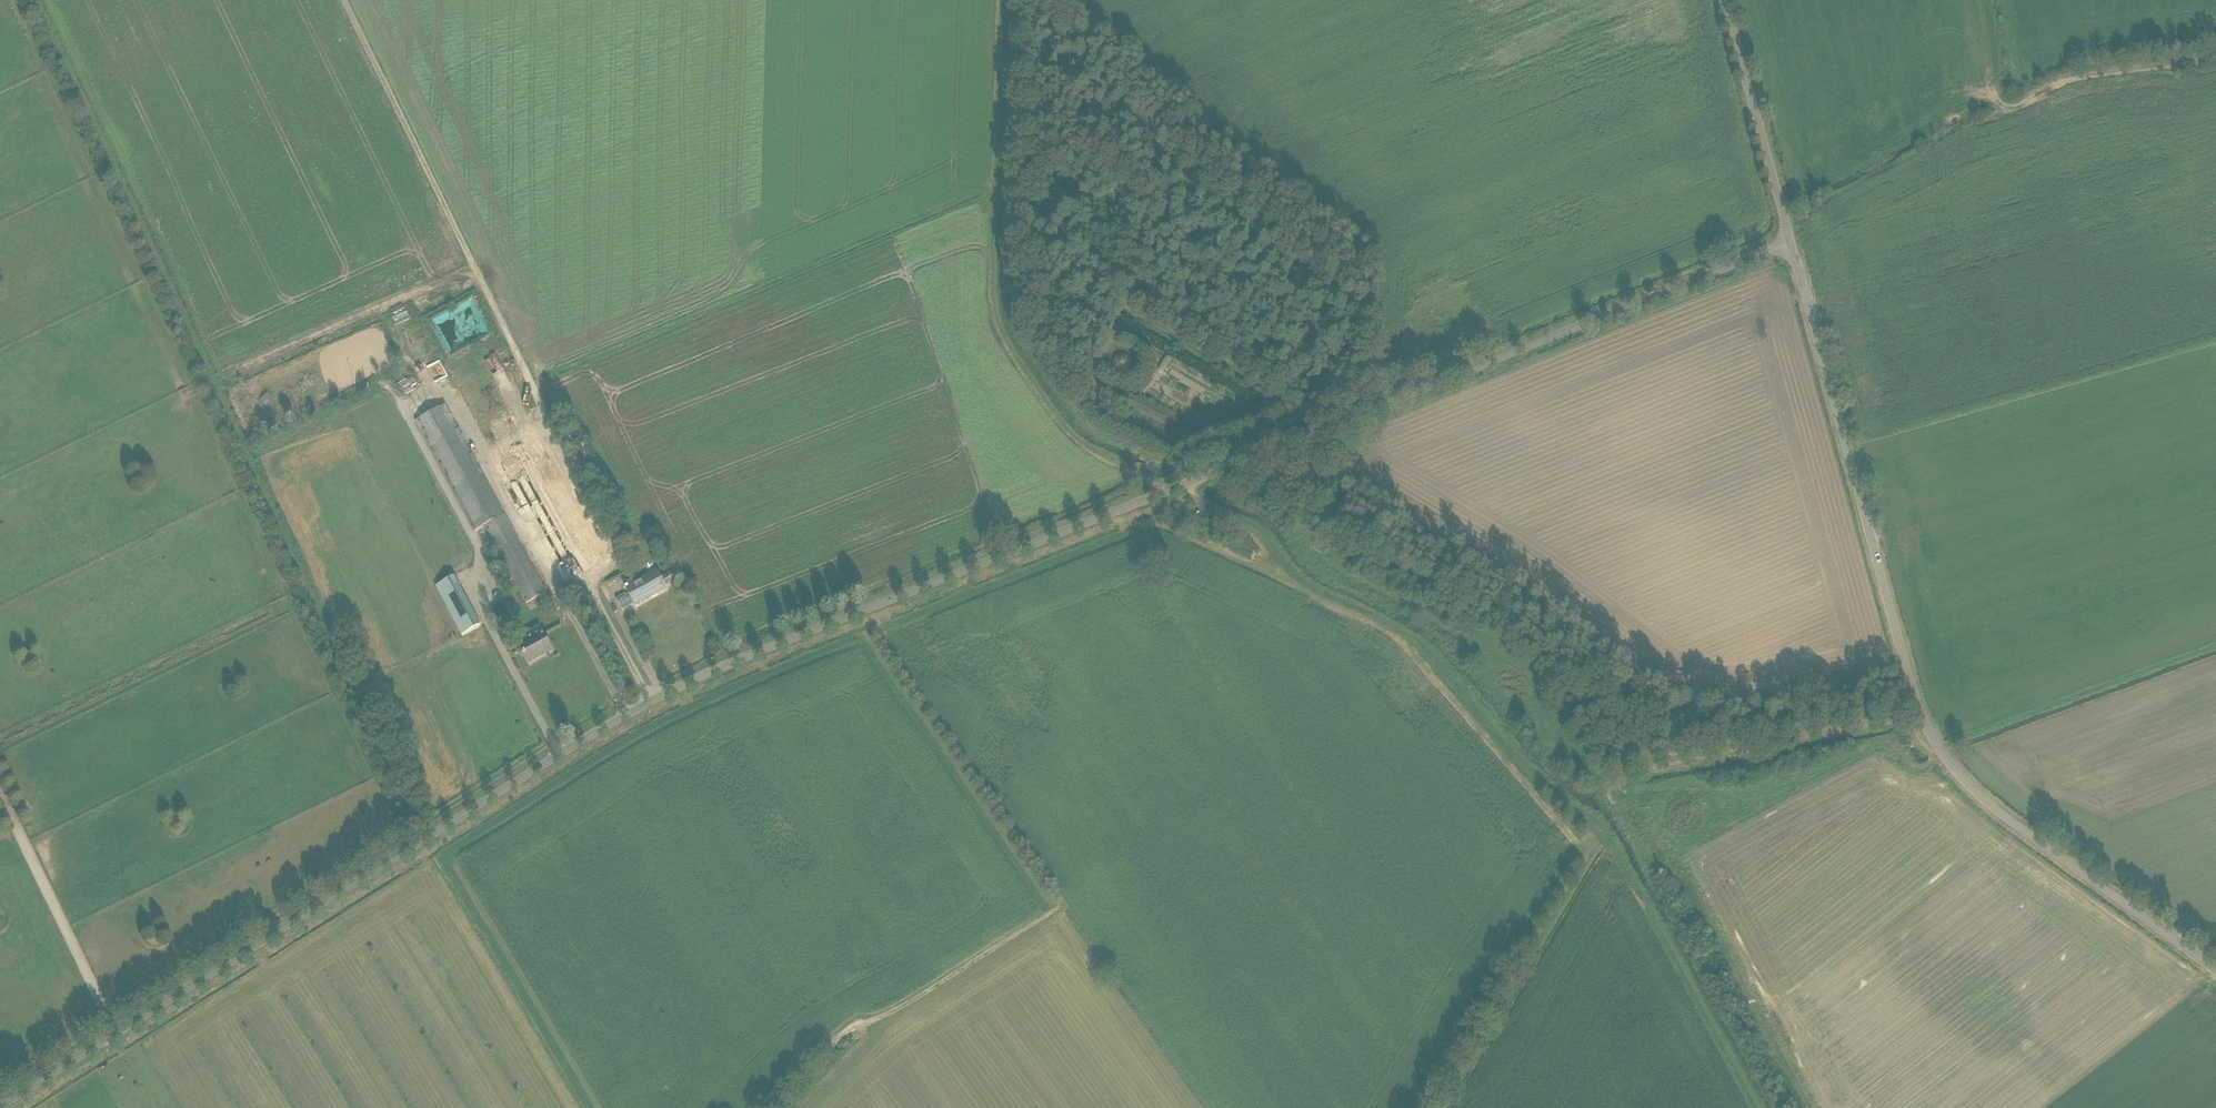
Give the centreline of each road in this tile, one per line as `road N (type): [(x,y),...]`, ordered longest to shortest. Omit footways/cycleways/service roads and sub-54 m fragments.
road 1 (unclassified): [(2,1107),(561,754),(719,668),(1789,242)]
road 2 (unclassified): [(2215,970),(1992,809),(1938,749),(1912,692),(1789,242)]
road 3 (unclassified): [(1789,242),(1725,0)]

